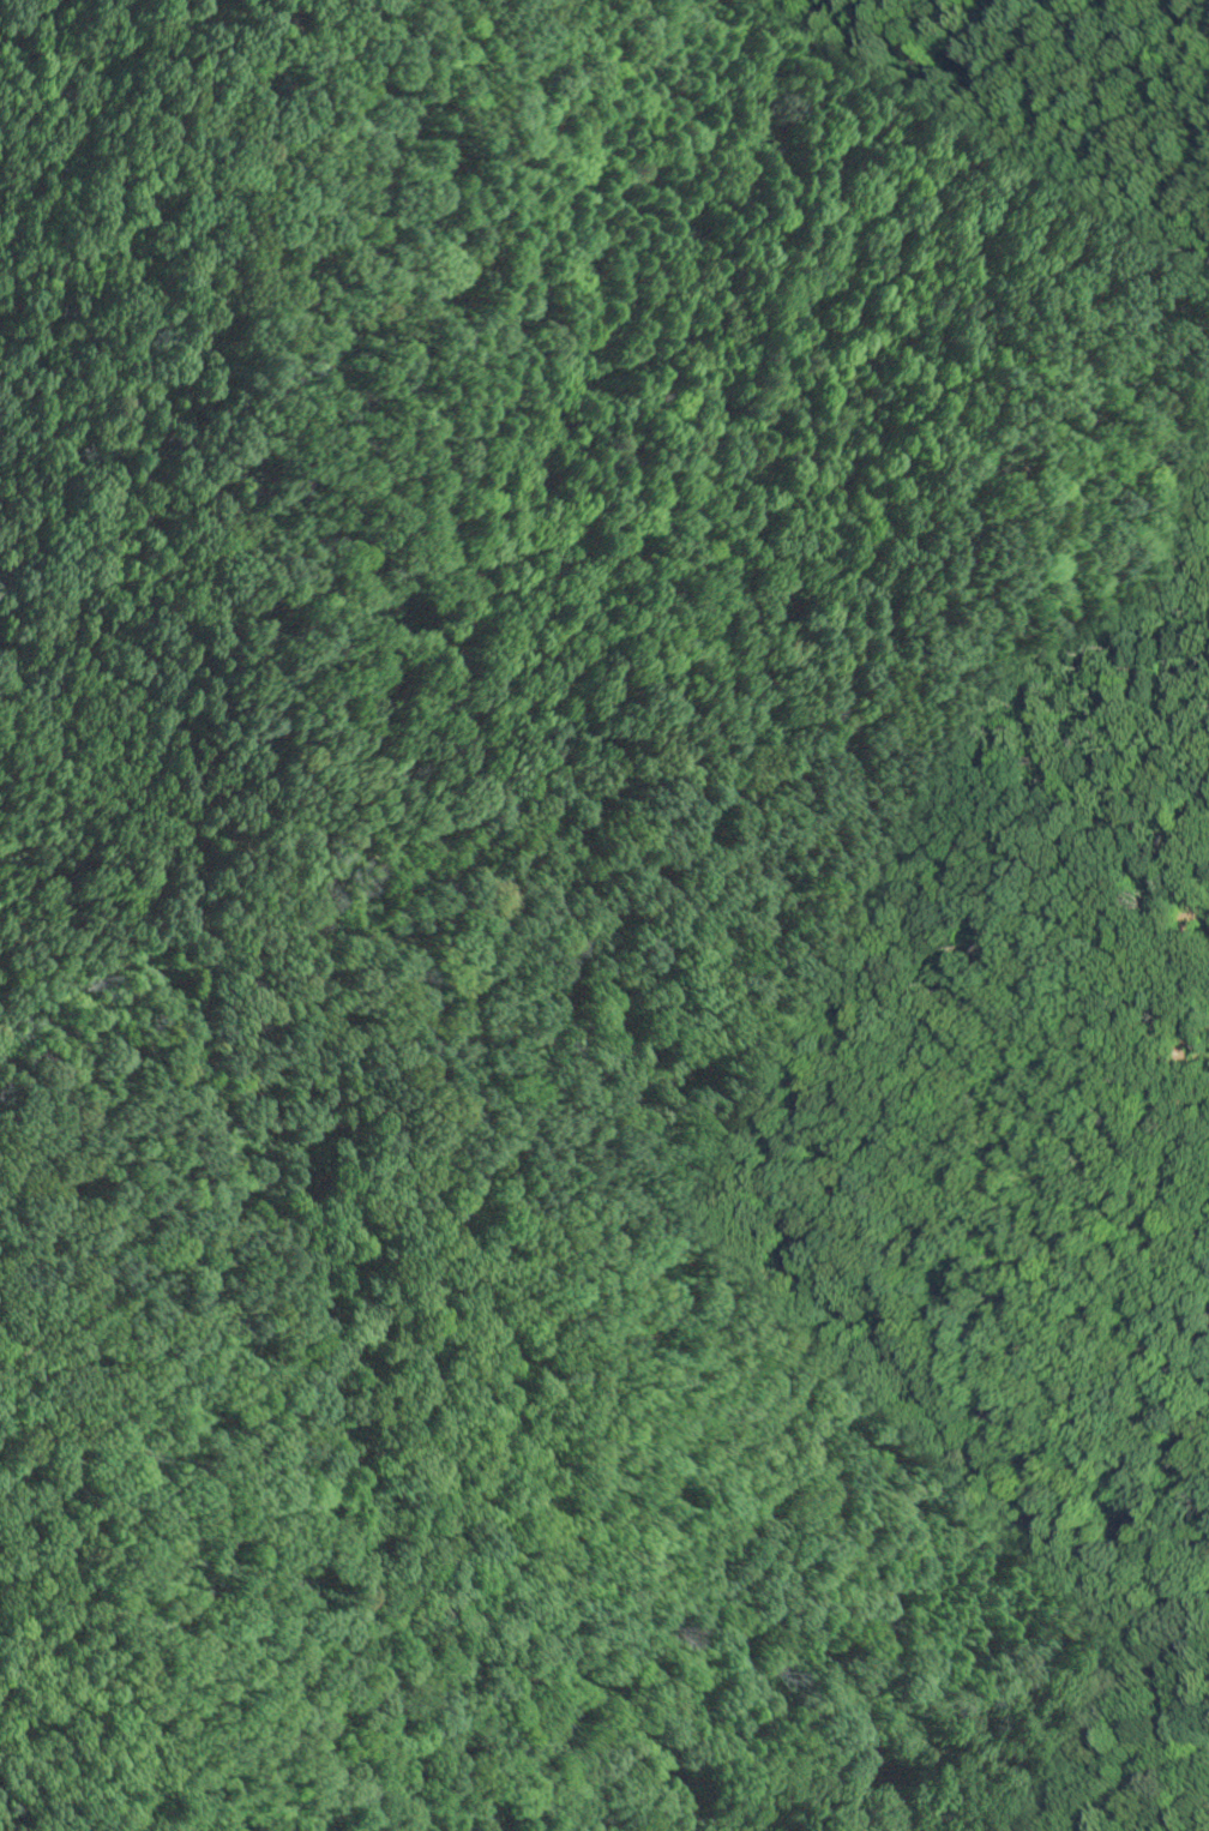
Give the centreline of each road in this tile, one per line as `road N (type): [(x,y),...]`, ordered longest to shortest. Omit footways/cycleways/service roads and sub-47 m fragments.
road 1 (track): [(1208,1740),(1032,1830)]

